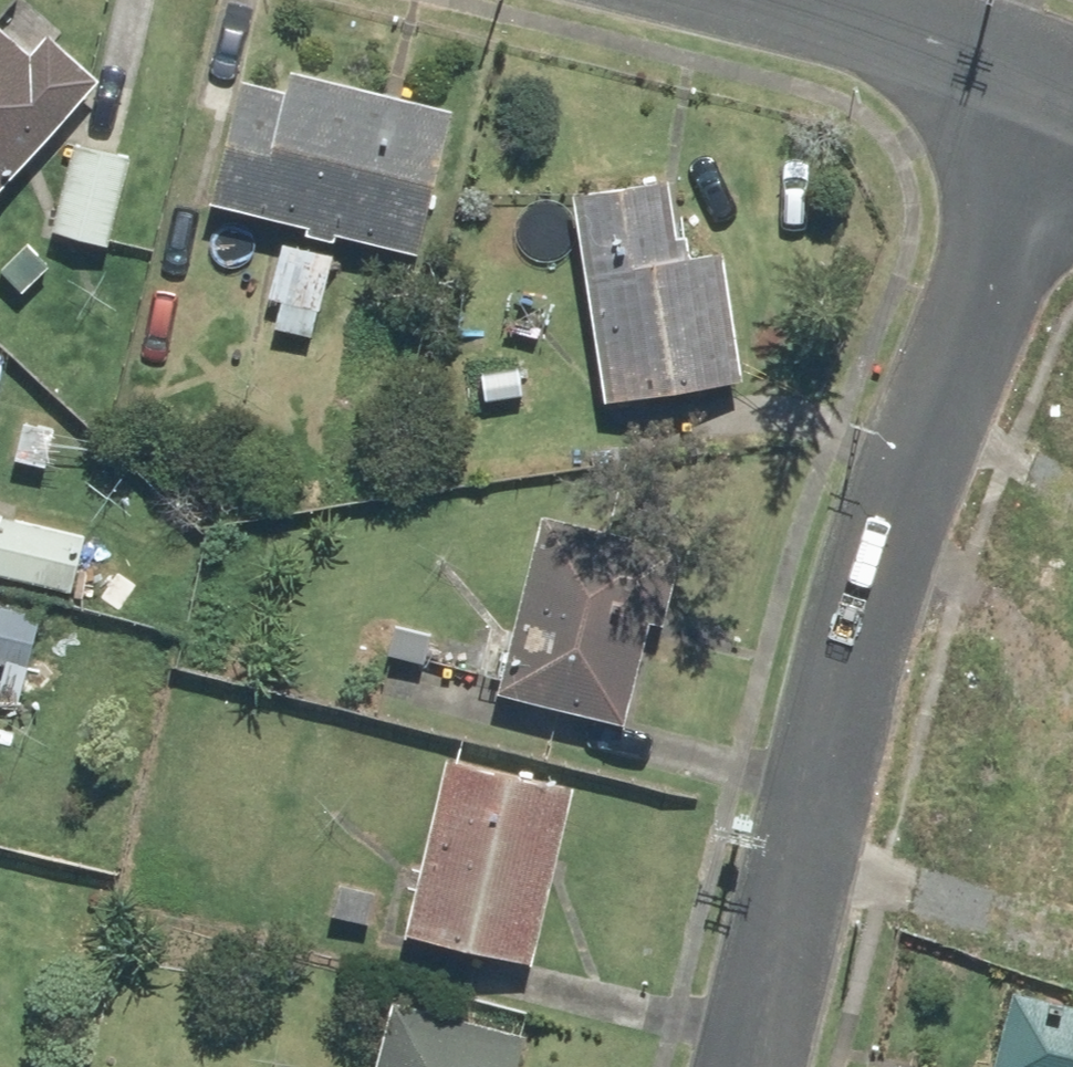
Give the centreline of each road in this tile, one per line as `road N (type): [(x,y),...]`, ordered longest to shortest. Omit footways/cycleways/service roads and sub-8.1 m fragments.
road 1 (residential): [(1055,86),(879,552),(751,1066)]
road 2 (residential): [(745,0),(1055,86)]

